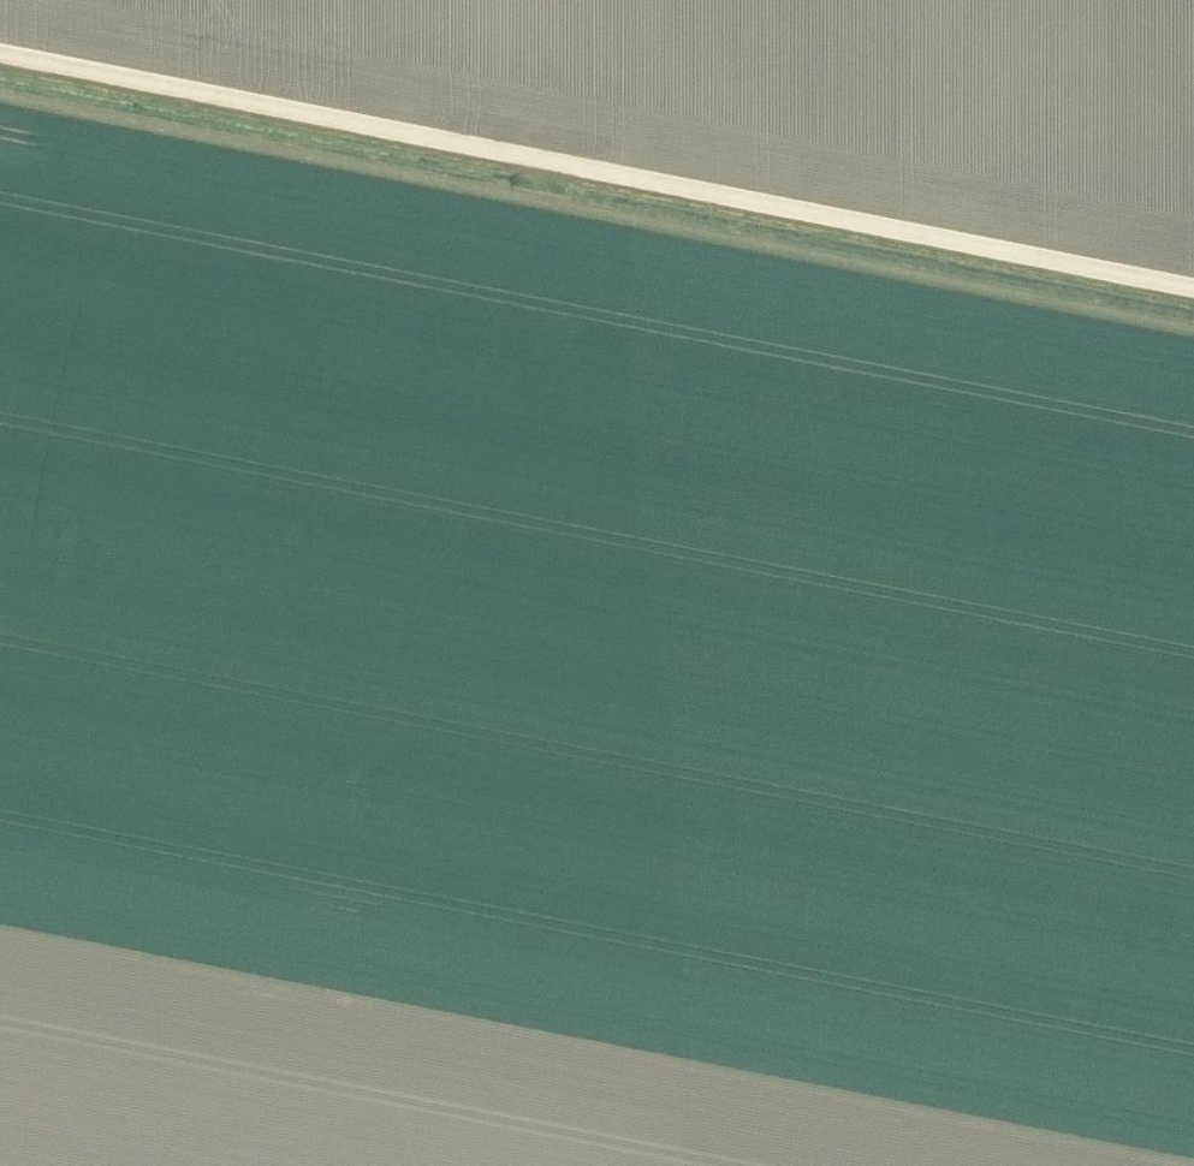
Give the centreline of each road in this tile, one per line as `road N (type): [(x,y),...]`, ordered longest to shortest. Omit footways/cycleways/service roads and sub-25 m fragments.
road 1 (track): [(1193,289),(0,53)]

